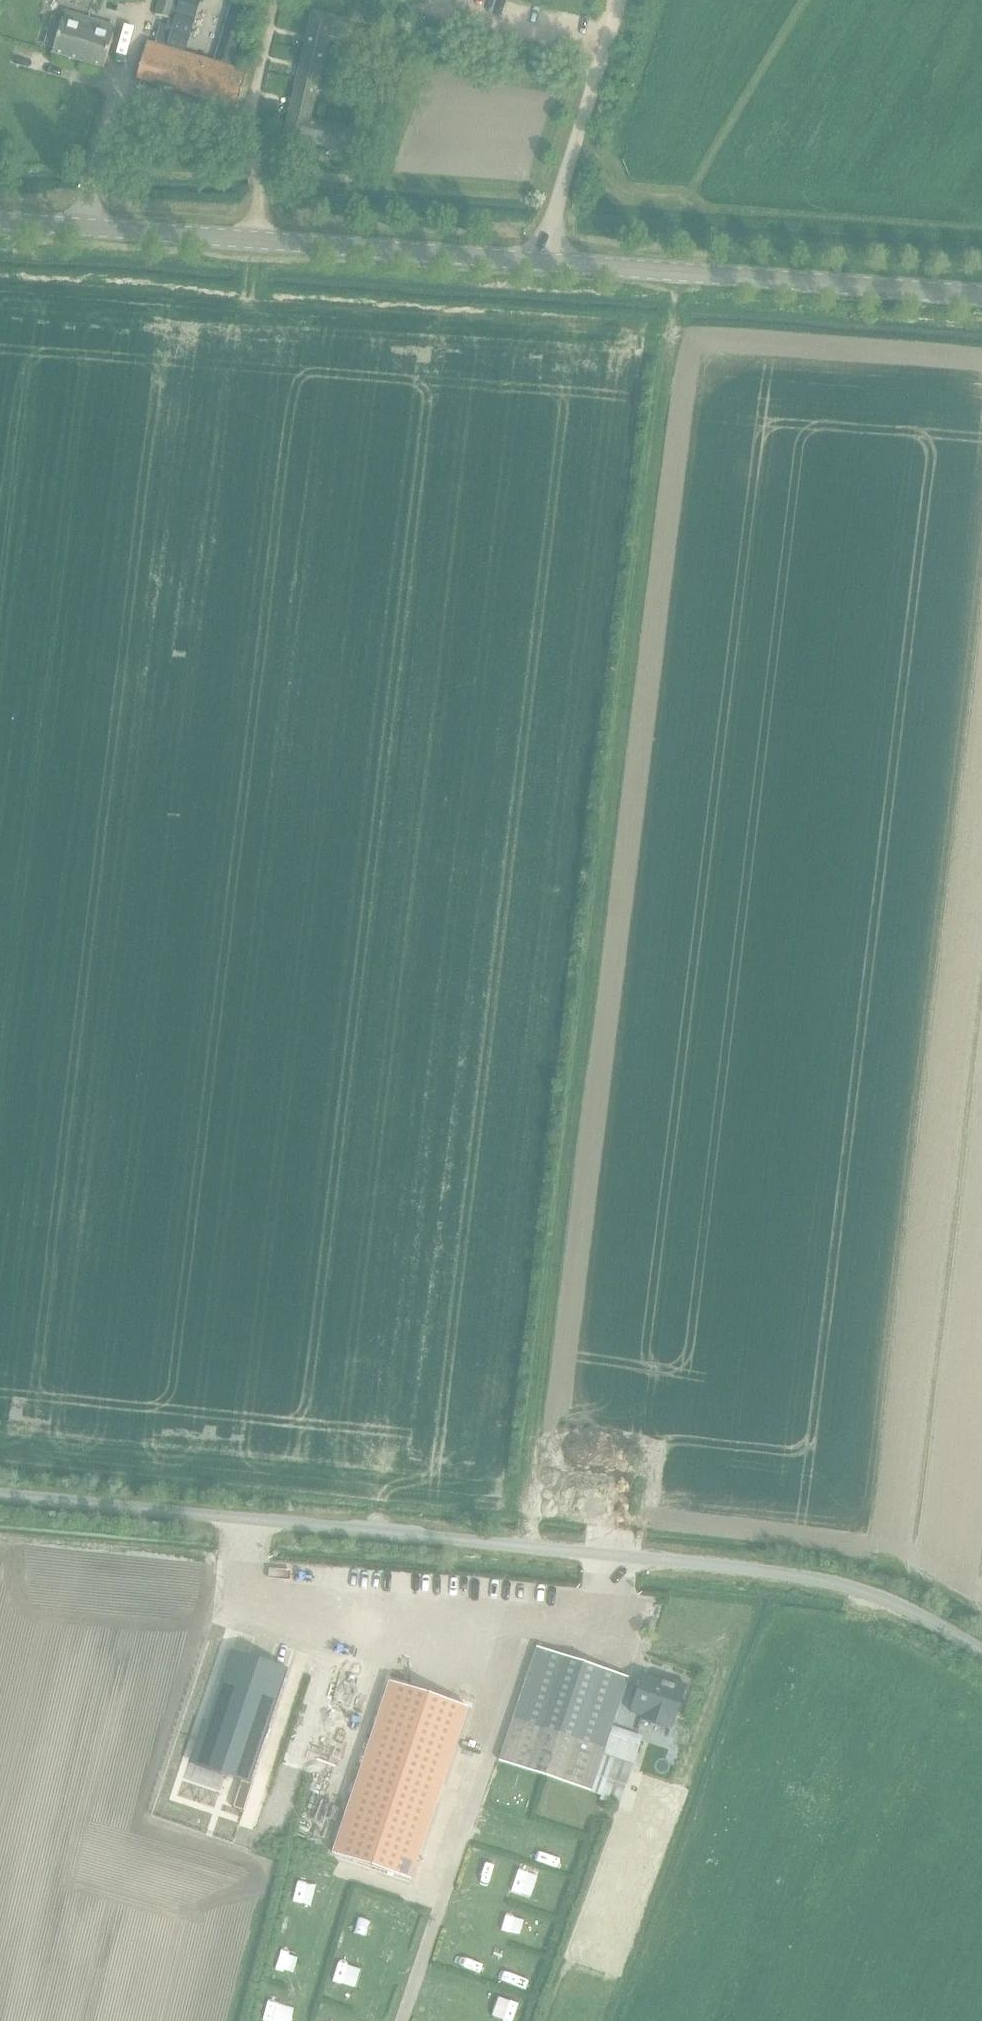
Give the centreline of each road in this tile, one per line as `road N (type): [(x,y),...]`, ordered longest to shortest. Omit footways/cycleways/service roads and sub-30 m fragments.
road 1 (track): [(522,1548),(630,642),(664,273)]
road 2 (unclassified): [(981,1654),(880,1593),(822,1578),(0,1495)]
road 3 (tertiary): [(981,296),(0,221)]

